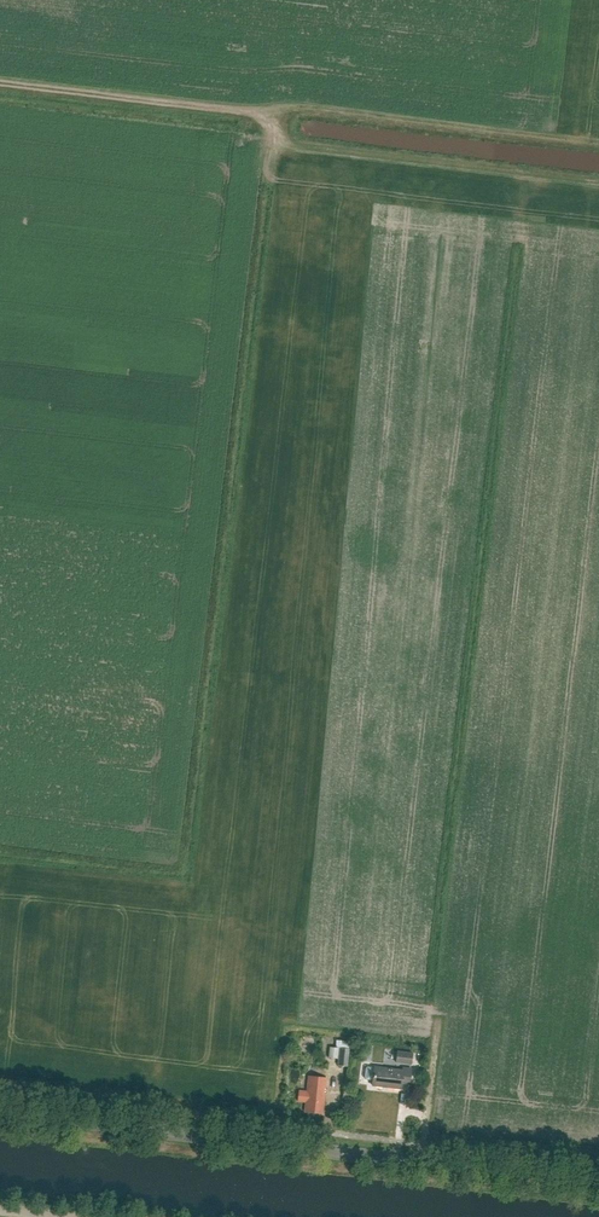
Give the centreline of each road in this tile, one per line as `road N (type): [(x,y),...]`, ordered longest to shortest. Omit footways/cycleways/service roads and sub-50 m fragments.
road 1 (tertiary): [(598,1185),(0,1113)]
road 2 (track): [(0,84),(250,115)]

